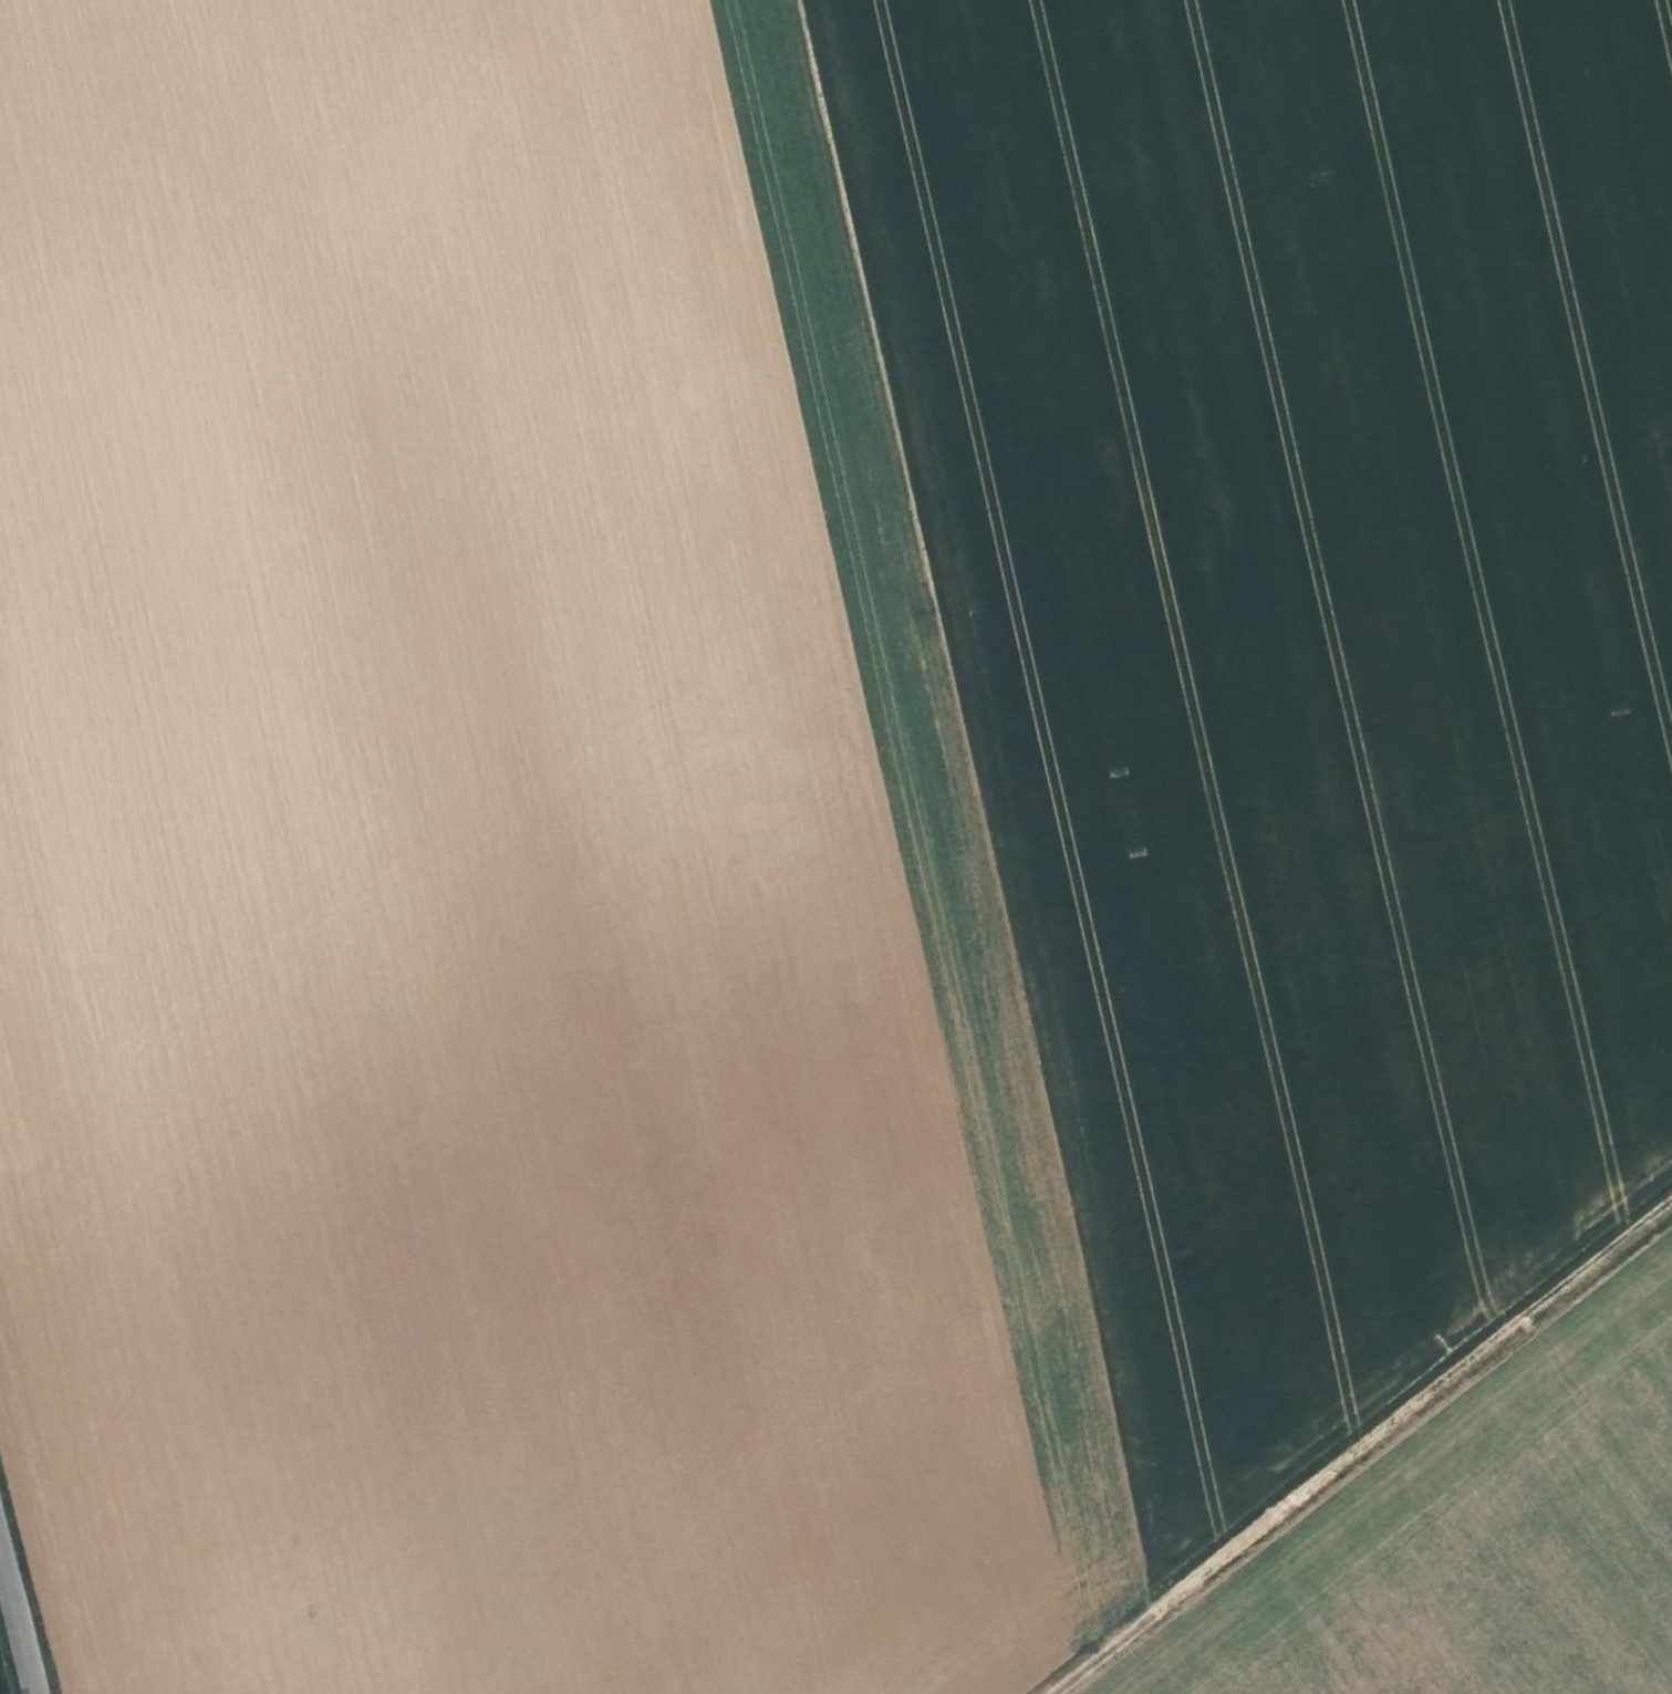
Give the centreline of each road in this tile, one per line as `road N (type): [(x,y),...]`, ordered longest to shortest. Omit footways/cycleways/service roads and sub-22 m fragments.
road 1 (track): [(1056,1693),(1671,1213)]
road 2 (unclassified): [(40,1693),(0,1528)]

